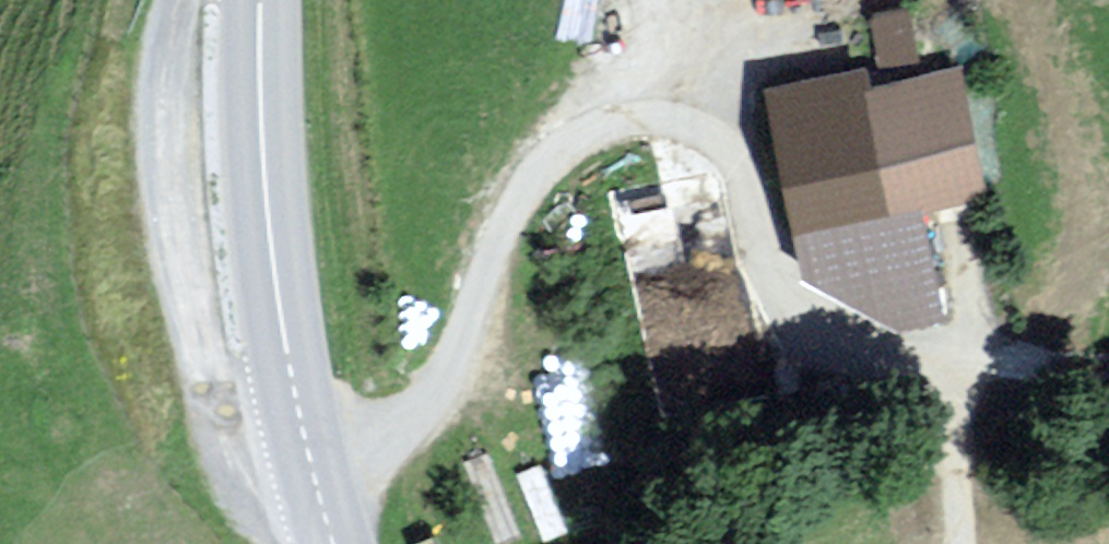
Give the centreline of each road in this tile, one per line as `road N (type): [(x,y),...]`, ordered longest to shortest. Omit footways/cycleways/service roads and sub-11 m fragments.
road 1 (unclassified): [(315,471),(374,450),(428,405),(517,210),(585,135),(618,122),(686,126),(737,159),(784,291),(832,336),(904,360),(964,364)]
road 2 (secondary): [(260,0),(267,186),(315,471)]
road 3 (unclassified): [(964,364),(978,543)]
road 4 (unclassified): [(964,364),(1108,373)]

